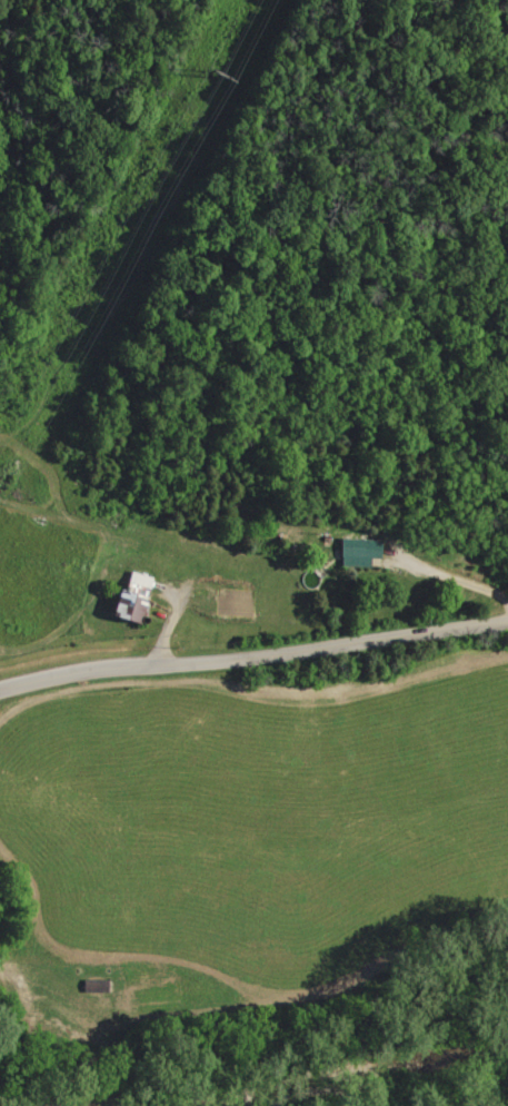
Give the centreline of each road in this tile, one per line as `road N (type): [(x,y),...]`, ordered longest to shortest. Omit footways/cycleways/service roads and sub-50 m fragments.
road 1 (residential): [(507,628),(147,663),(0,688)]

